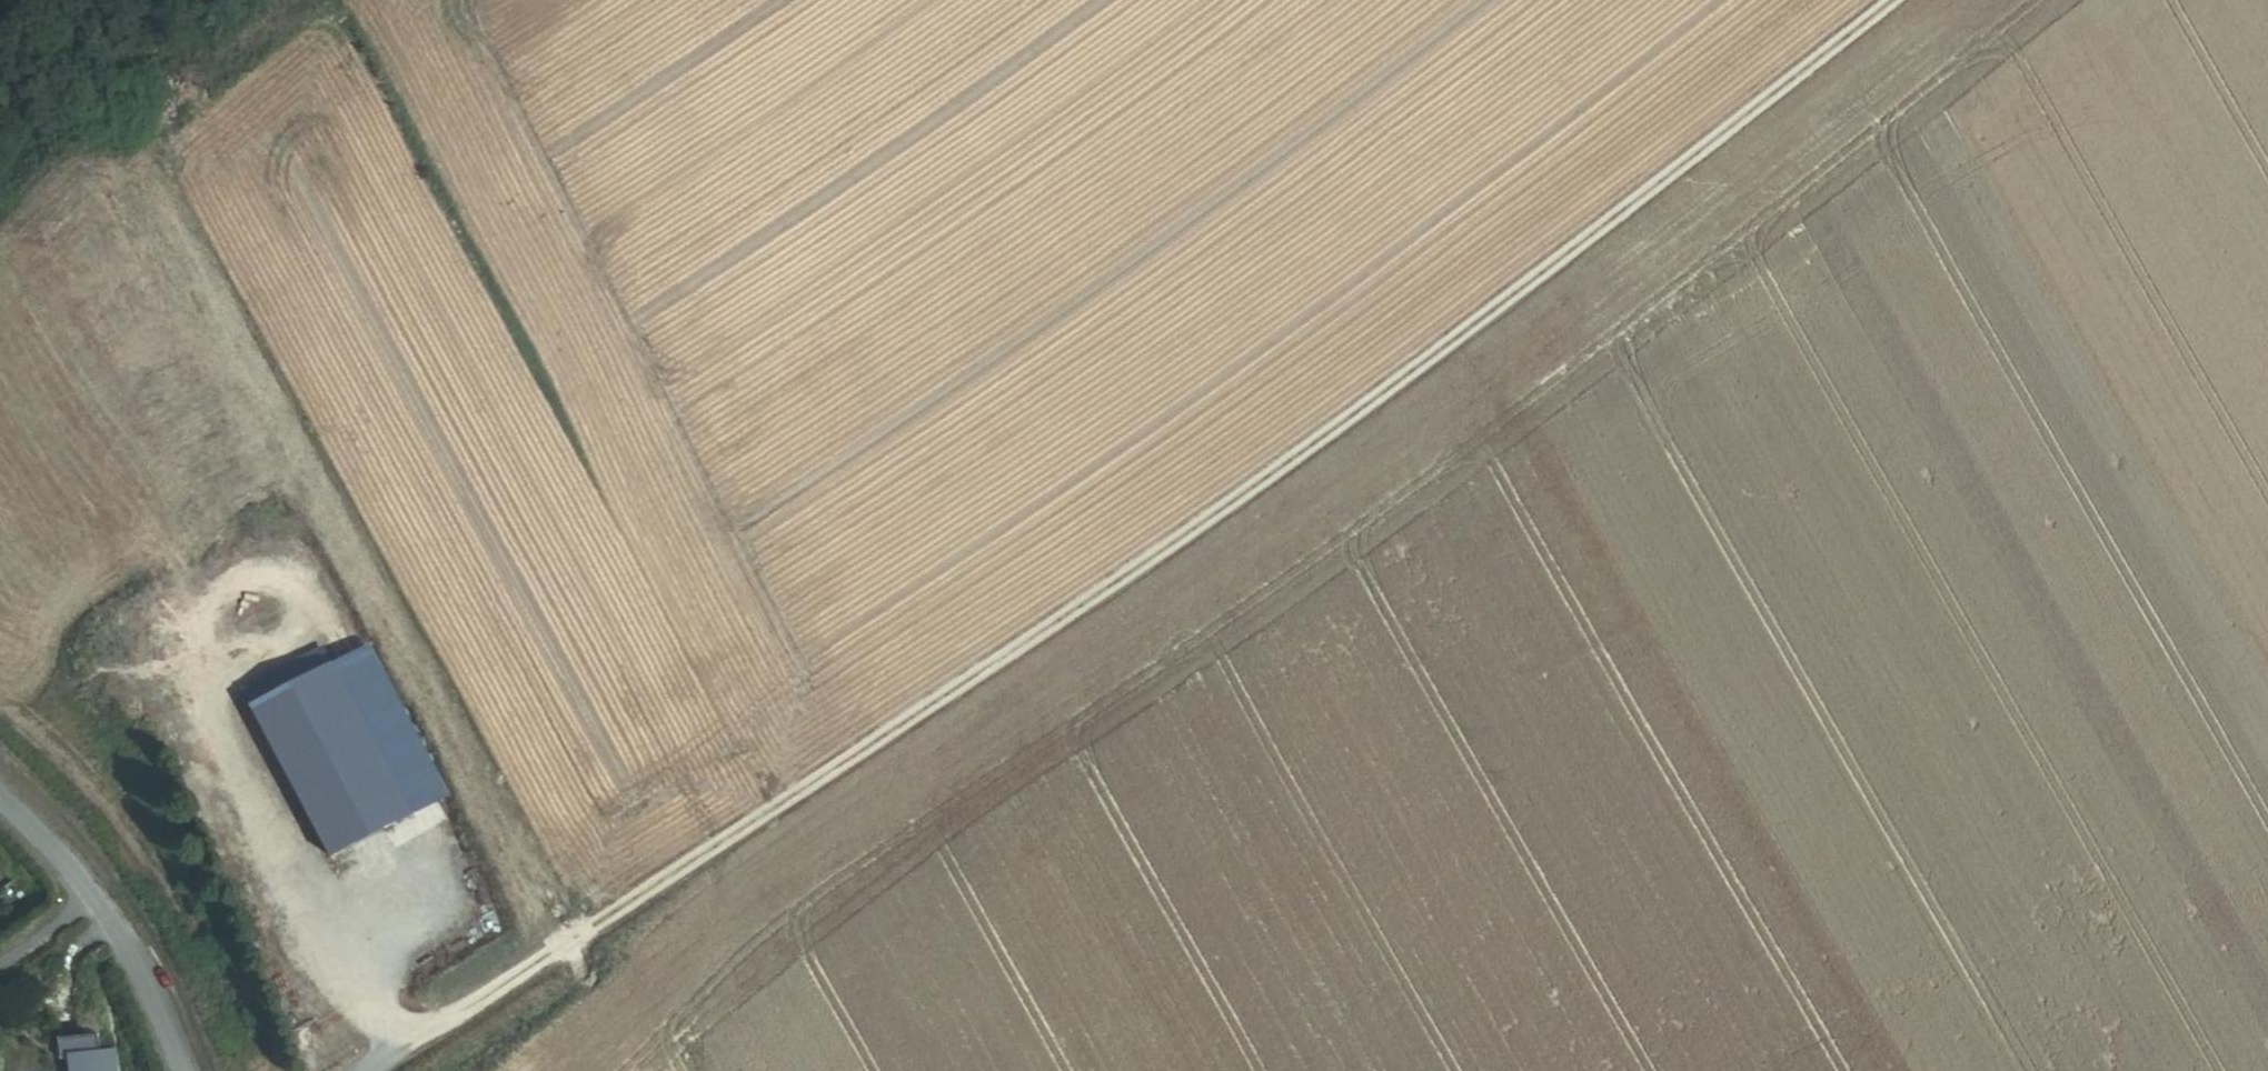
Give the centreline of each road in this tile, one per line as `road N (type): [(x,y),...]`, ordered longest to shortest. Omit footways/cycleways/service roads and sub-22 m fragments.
road 1 (unclassified): [(184,1070),(107,904),(0,802)]

